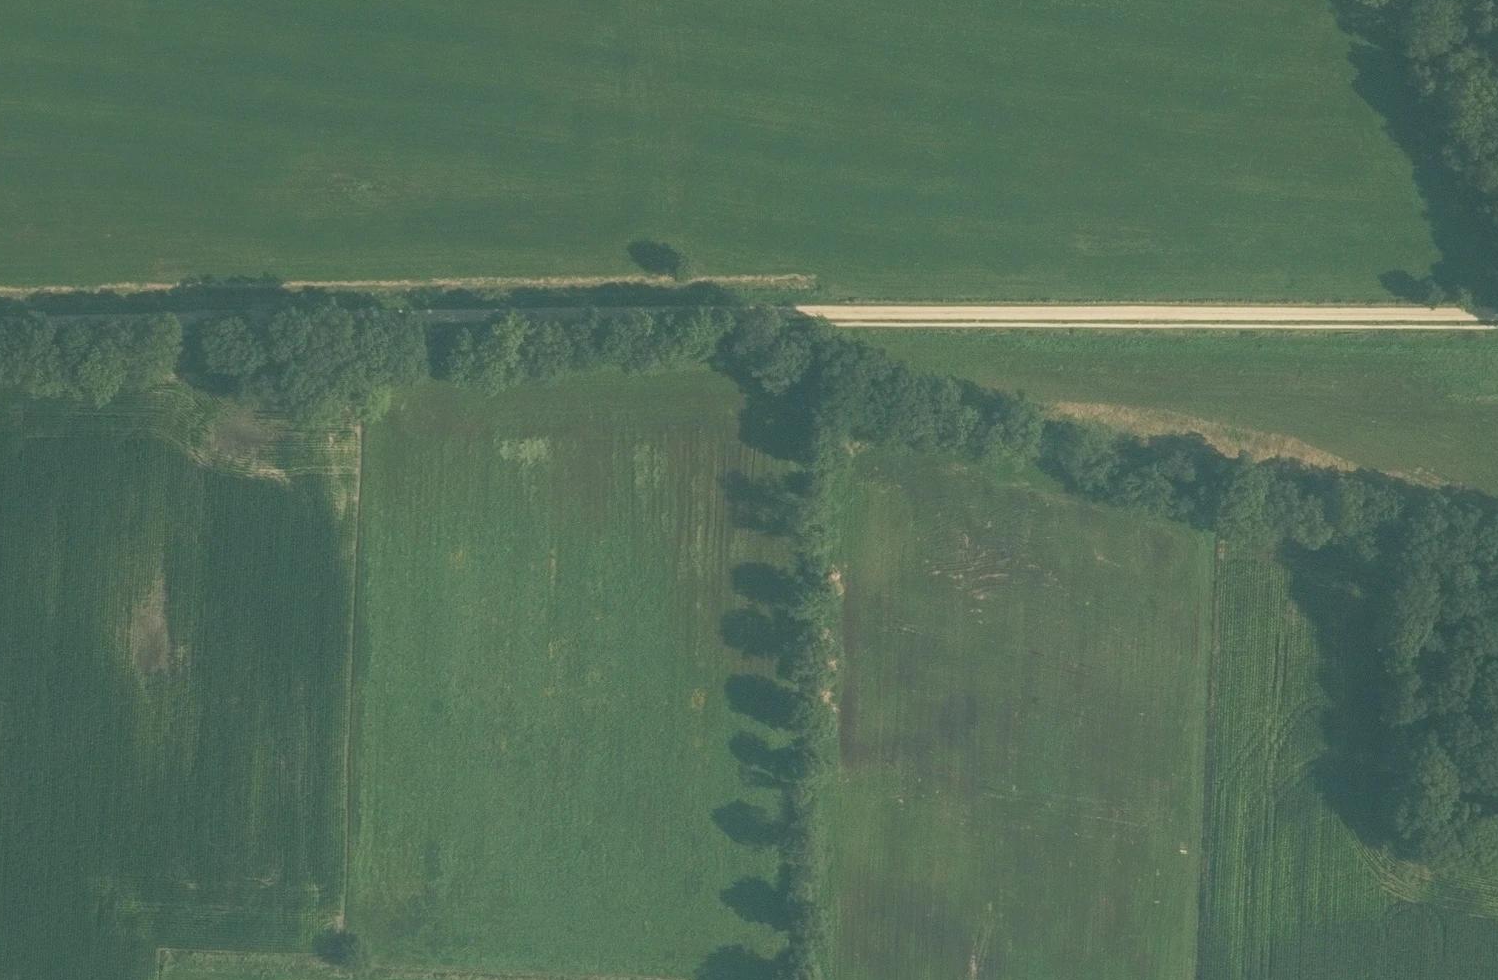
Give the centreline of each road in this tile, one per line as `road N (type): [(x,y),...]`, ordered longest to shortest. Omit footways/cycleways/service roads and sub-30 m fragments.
road 1 (track): [(0,331),(1497,315)]
road 2 (track): [(1497,199),(1407,0)]

